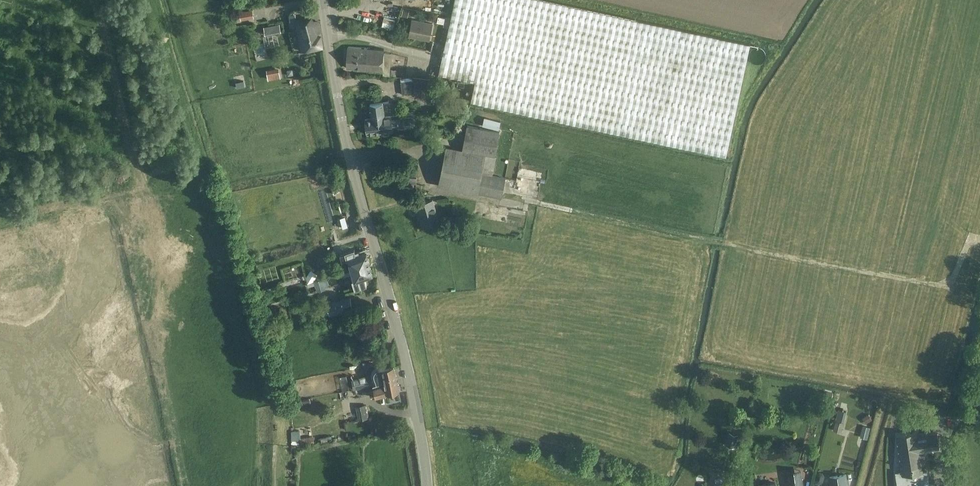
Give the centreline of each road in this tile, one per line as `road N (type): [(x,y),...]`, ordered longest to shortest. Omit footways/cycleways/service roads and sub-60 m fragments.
road 1 (track): [(498,203),(932,284),(948,281),(968,243),(979,239)]
road 2 (tertiary): [(428,485),(402,344),(340,110),(322,0)]

